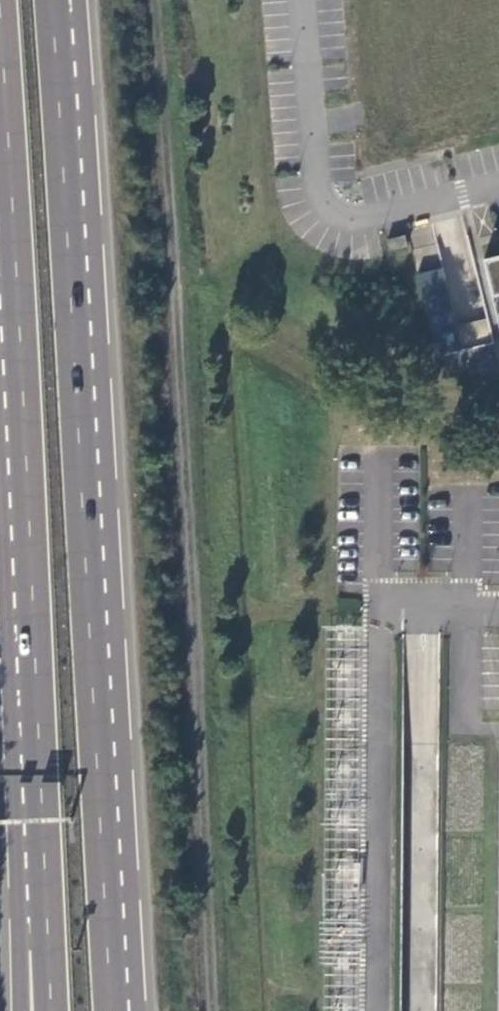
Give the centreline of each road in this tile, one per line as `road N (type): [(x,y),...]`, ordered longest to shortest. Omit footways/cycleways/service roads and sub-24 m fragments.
road 1 (trunk): [(120,1010),(61,0)]
road 2 (trunk): [(0,136),(39,948)]
road 3 (unclassified): [(298,0),(314,180),(328,207),(352,216),(498,185)]

